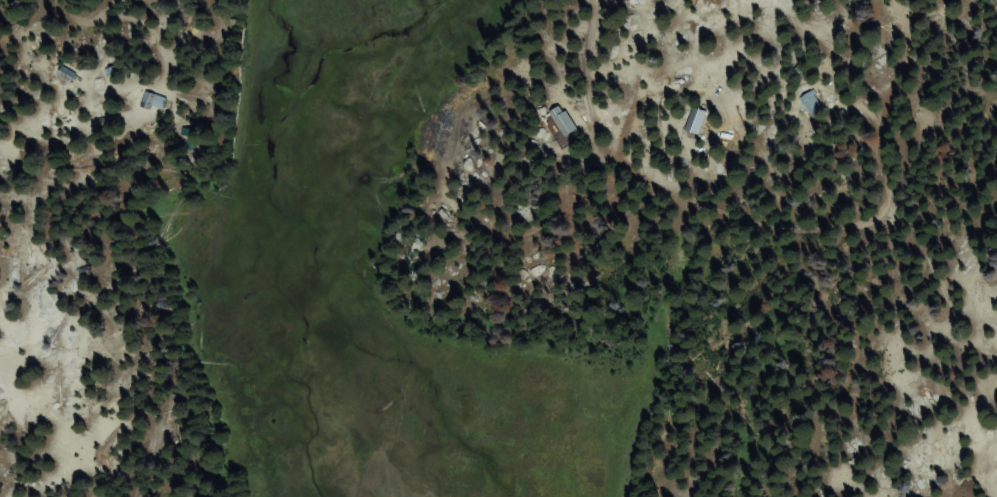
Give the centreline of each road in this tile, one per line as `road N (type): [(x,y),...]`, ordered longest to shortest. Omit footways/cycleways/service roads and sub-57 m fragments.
road 1 (track): [(904,0),(850,222),(656,213),(594,56),(610,0)]
road 2 (track): [(656,213),(546,278),(426,292),(403,180)]
road 3 (track): [(196,104),(83,46),(83,0)]

